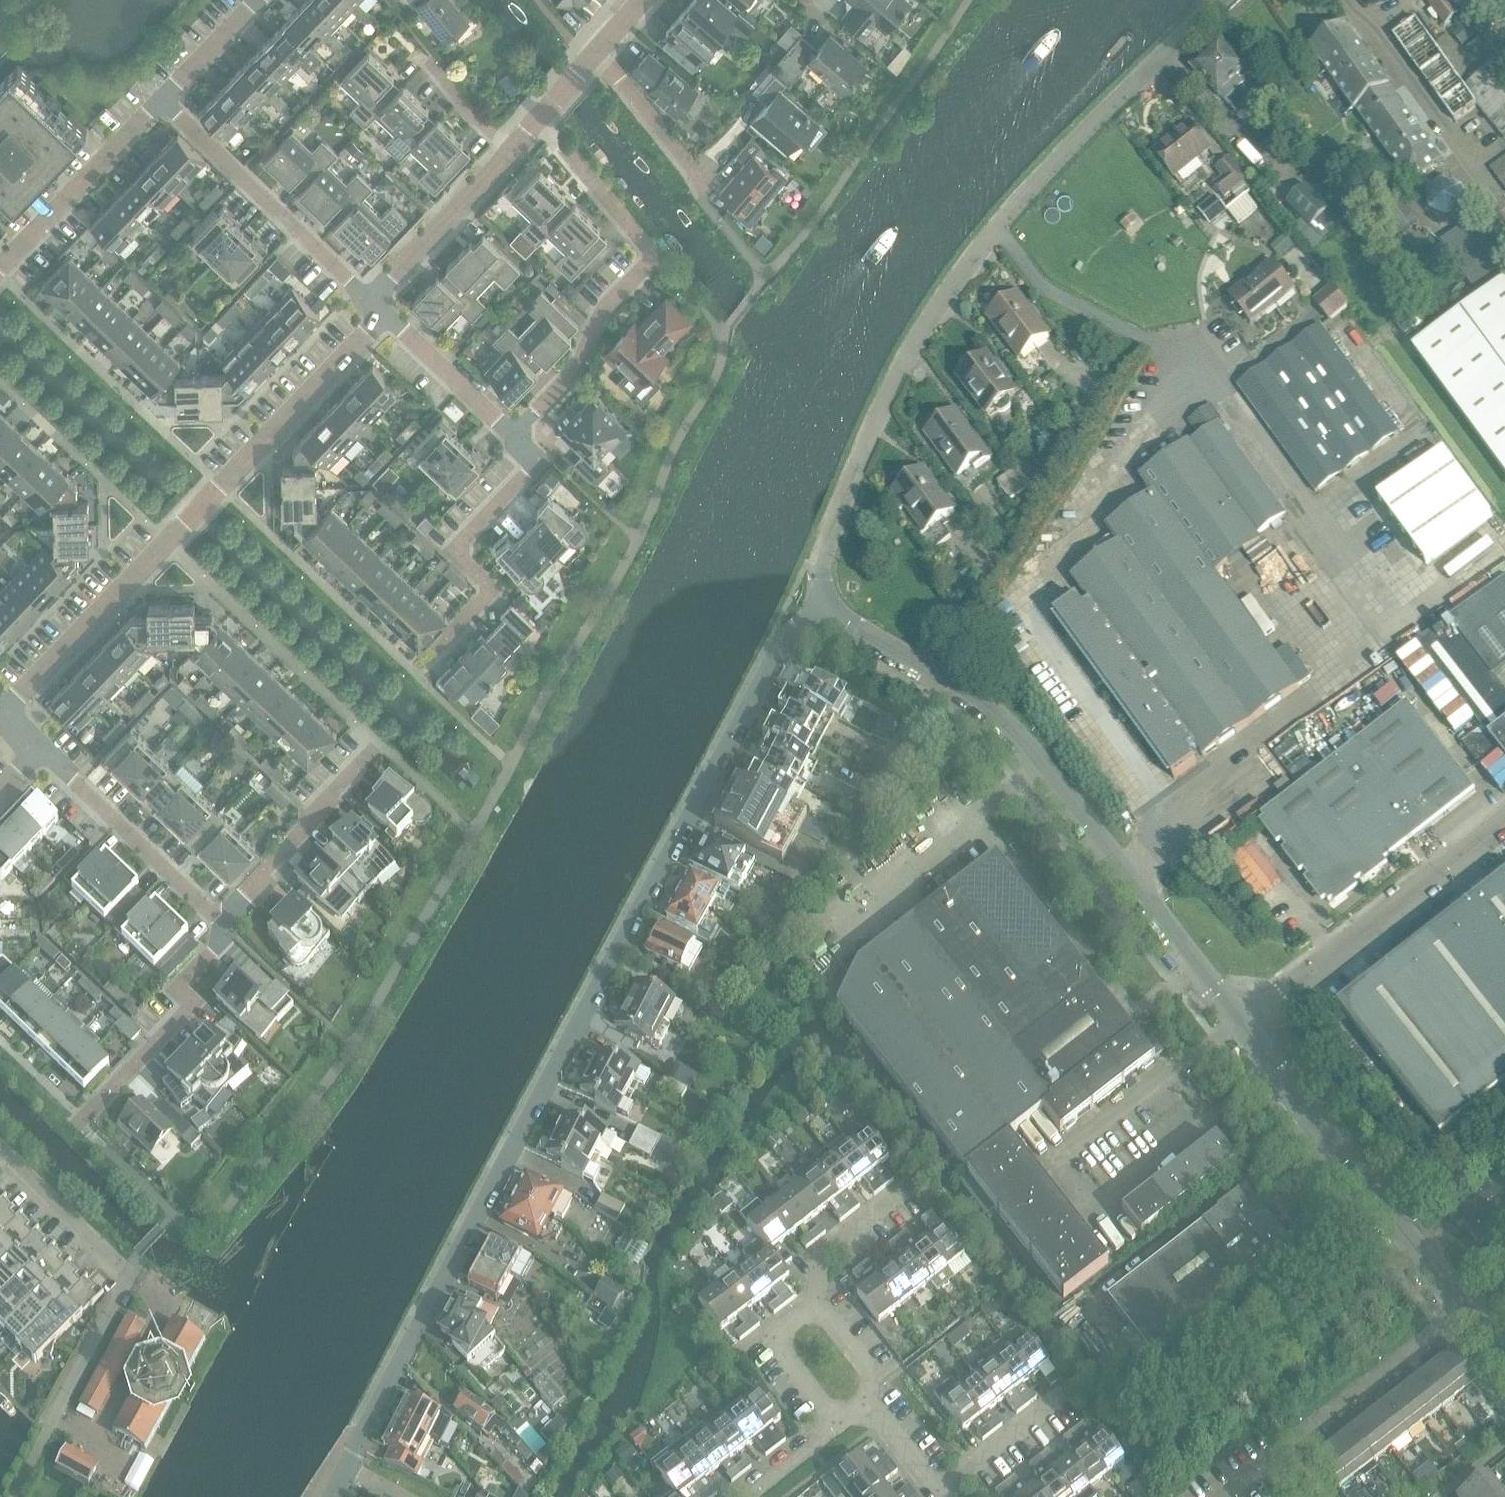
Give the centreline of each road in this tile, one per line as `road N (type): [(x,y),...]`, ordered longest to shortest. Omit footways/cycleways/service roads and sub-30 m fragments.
road 1 (unclassified): [(1504,1362),(993,710),(820,608)]
road 2 (residential): [(347,1465),(782,644),(820,608)]
road 3 (residential): [(820,608),(823,555),(918,335),(1009,212),(1223,0)]
road 4 (residential): [(0,713),(367,333),(376,309)]
road 5 (residential): [(514,434),(576,369),(601,312),(656,255),(538,117)]
road 6 (residential): [(376,309),(162,102)]
road 7 (residential): [(439,646),(493,589),(454,549),(541,459),(514,434)]
road 8 (residential): [(227,927),(33,742)]
road 9 (residential): [(83,1119),(193,1004),(178,988),(227,927)]
road 10 (residential): [(227,927),(266,869),(379,745)]
road 11 (residential): [(0,270),(162,102)]
road 12 (residential): [(376,309),(390,277),(512,153)]
road 13 (residential): [(514,434),(376,309)]
road 14 (residential): [(0,1149),(128,1277)]
road 15 (residential): [(704,184),(593,55)]
road 16 (residential): [(937,1492),(1065,1392)]
road 17 (residential): [(899,1190),(819,1252),(815,1305)]
road 18 (residential): [(839,1423),(787,1356),(783,1330),(815,1305)]
road 19 (residential): [(162,102),(259,0)]
road 20 (residential): [(739,1496),(839,1423)]
road 21 (residential): [(430,61),(512,153)]

